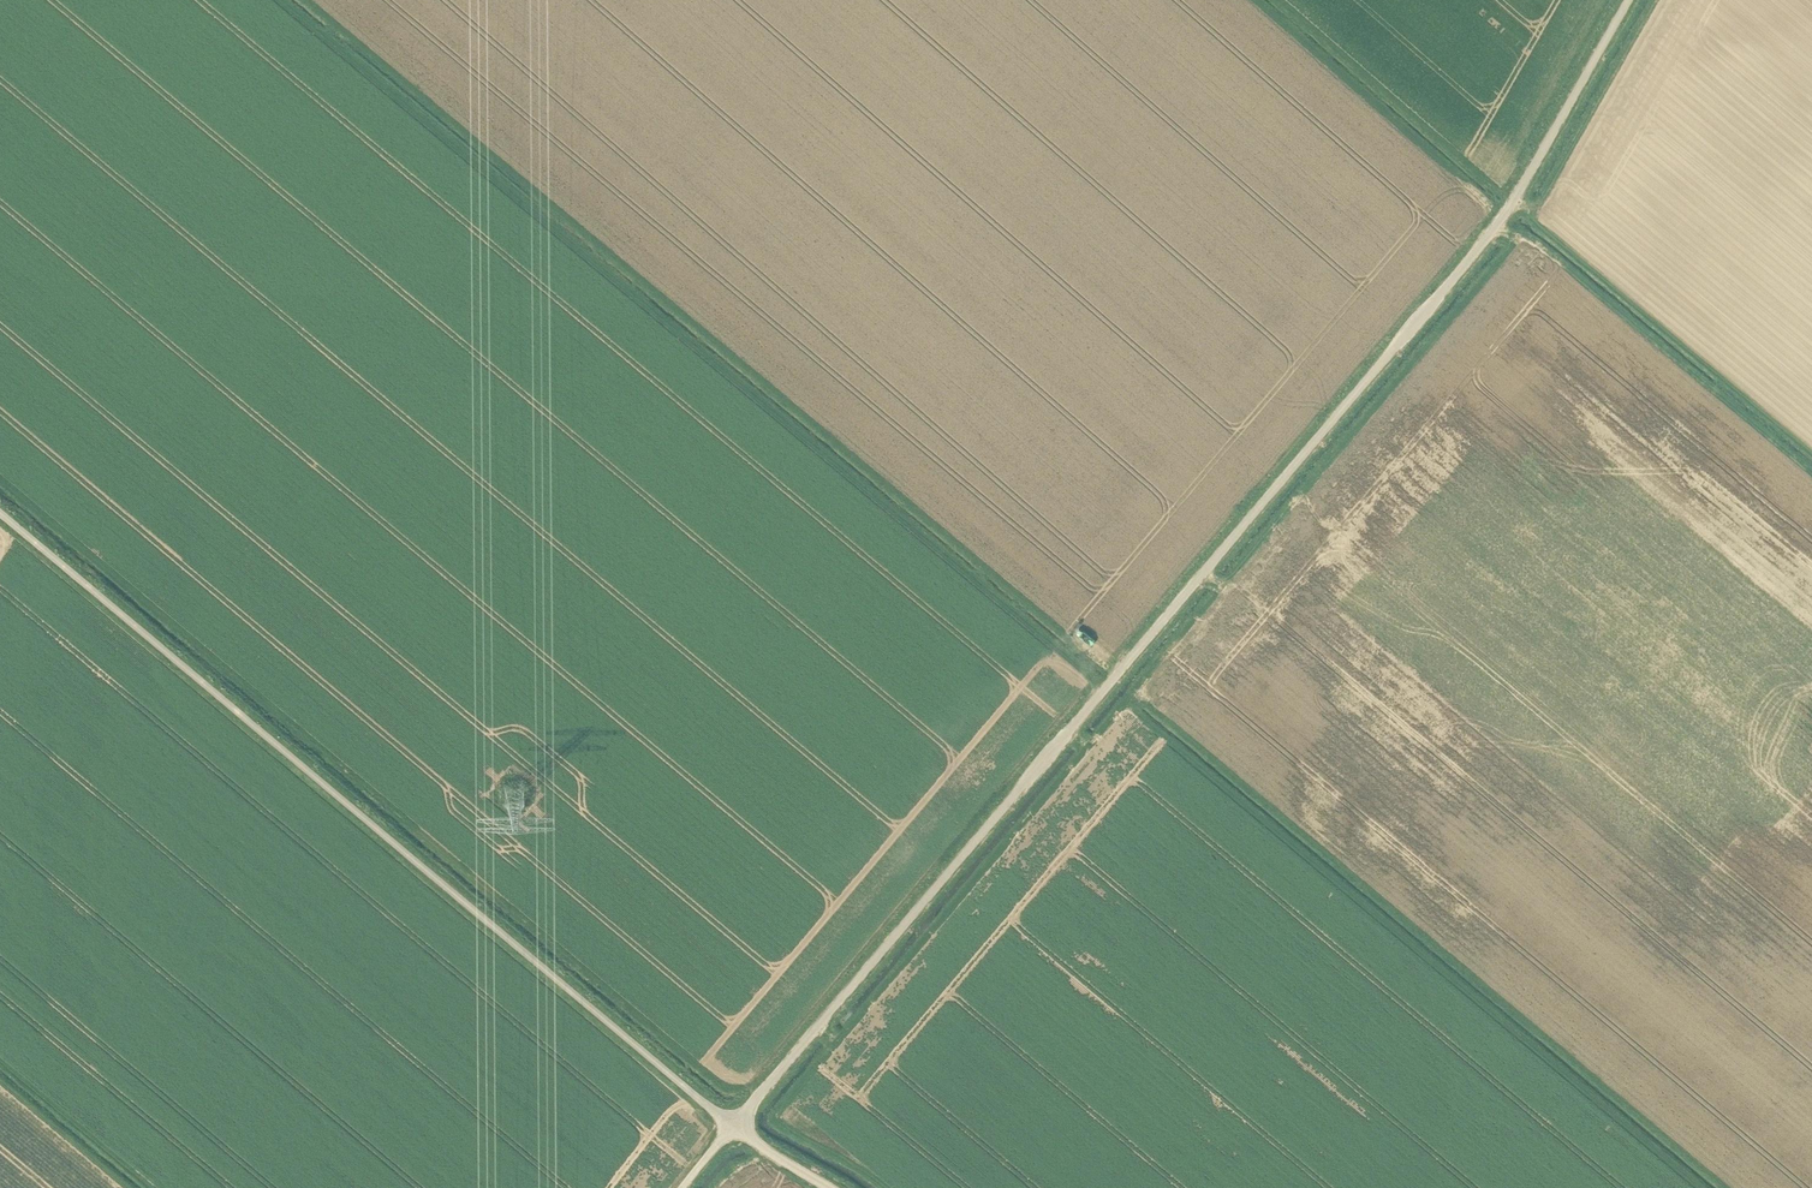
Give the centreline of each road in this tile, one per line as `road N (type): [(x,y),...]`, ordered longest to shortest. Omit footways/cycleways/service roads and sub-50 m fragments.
road 1 (unclassified): [(826,1187),(734,1126),(1479,246),(1544,161),(1632,0)]

